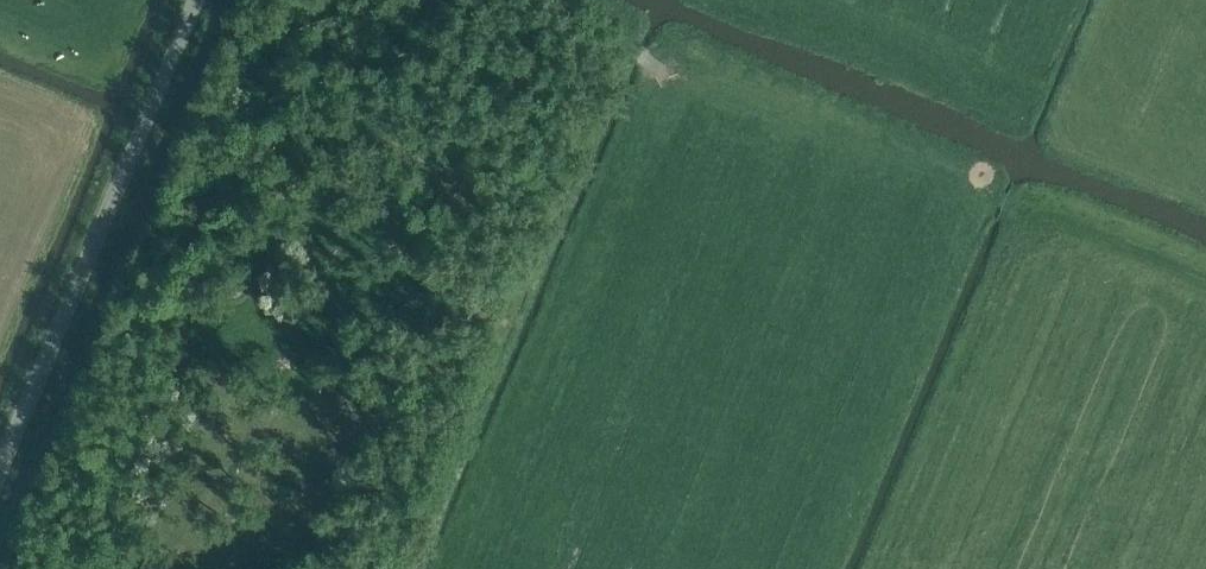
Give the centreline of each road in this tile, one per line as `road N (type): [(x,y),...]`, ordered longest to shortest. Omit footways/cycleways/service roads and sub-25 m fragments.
road 1 (tertiary): [(0,480),(199,0)]

